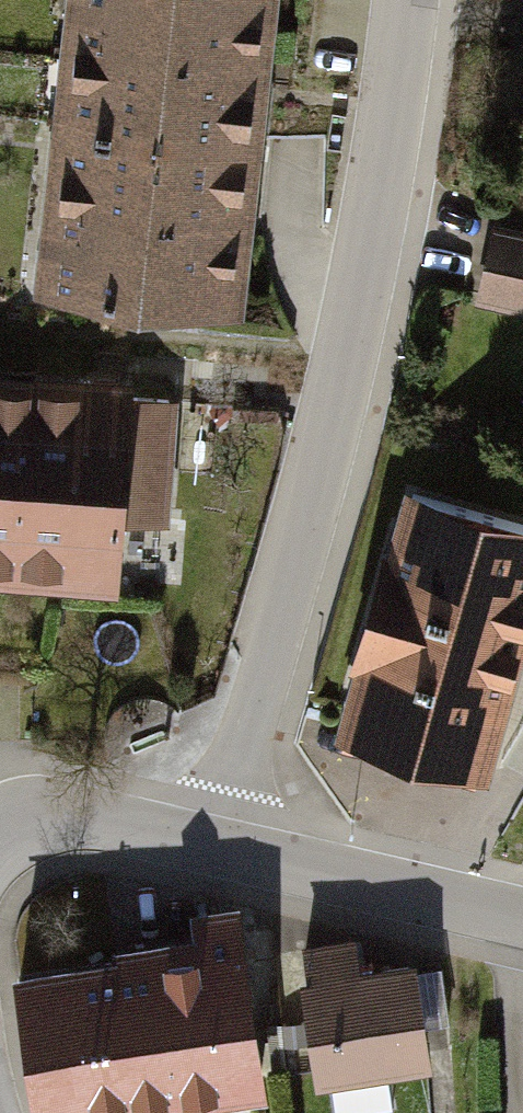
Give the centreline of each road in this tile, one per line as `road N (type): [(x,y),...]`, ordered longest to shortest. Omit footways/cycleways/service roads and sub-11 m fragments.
road 1 (residential): [(401,0),(388,167),(220,850)]
road 2 (residential): [(220,850),(522,922)]
road 3 (residential): [(0,838),(81,819),(220,850)]

